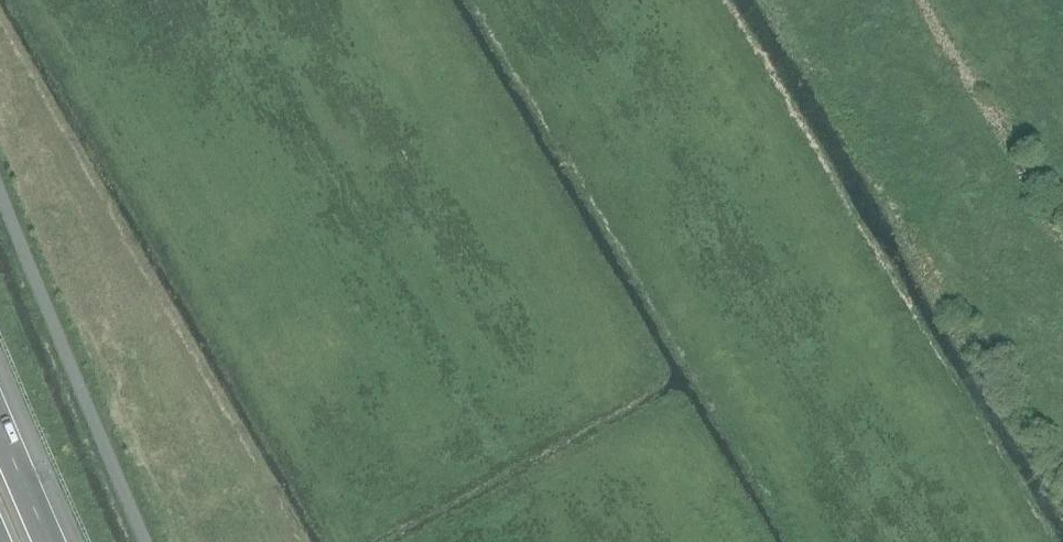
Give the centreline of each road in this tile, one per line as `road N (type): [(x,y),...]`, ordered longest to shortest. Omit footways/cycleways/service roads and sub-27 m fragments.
road 1 (motorway): [(60,541),(0,412)]

